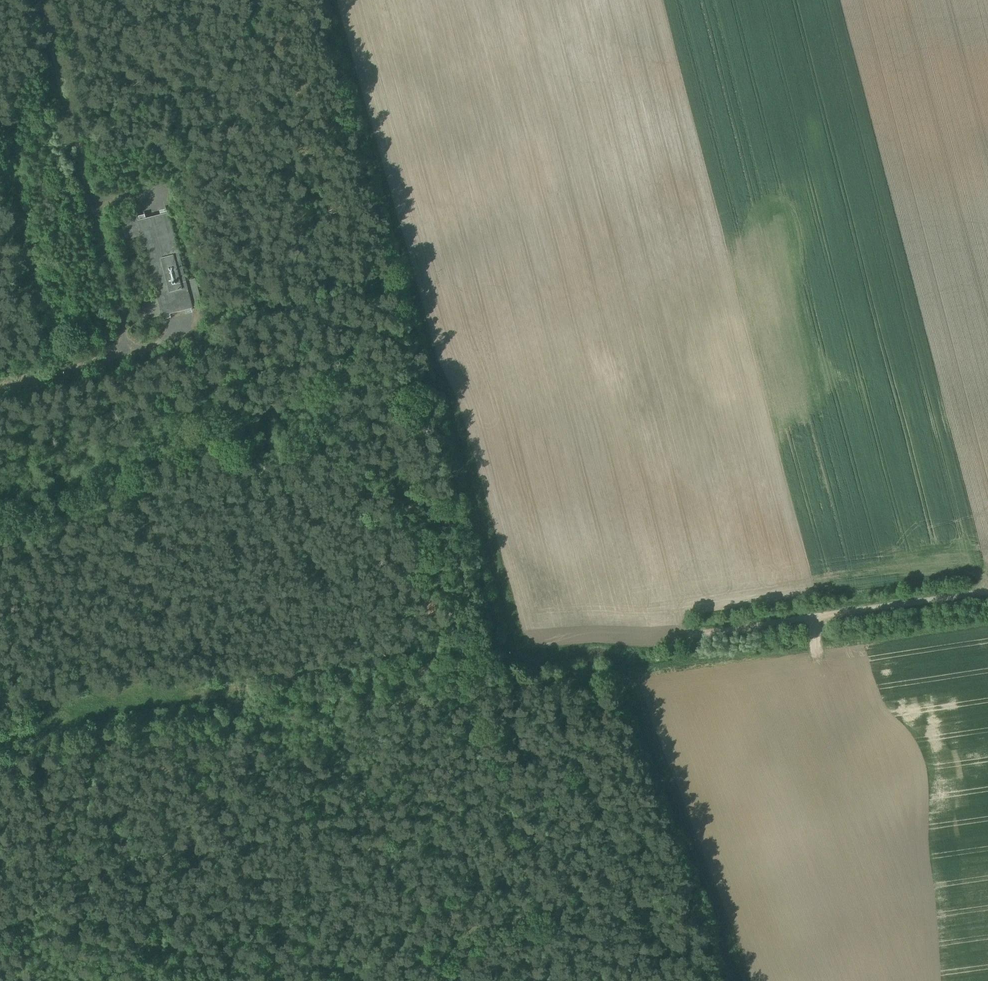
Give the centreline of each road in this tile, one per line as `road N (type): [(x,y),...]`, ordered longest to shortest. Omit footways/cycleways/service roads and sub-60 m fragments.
road 1 (unclassified): [(41,0),(123,336),(118,354),(97,368),(0,391)]
road 2 (unclassified): [(987,593),(697,635)]

